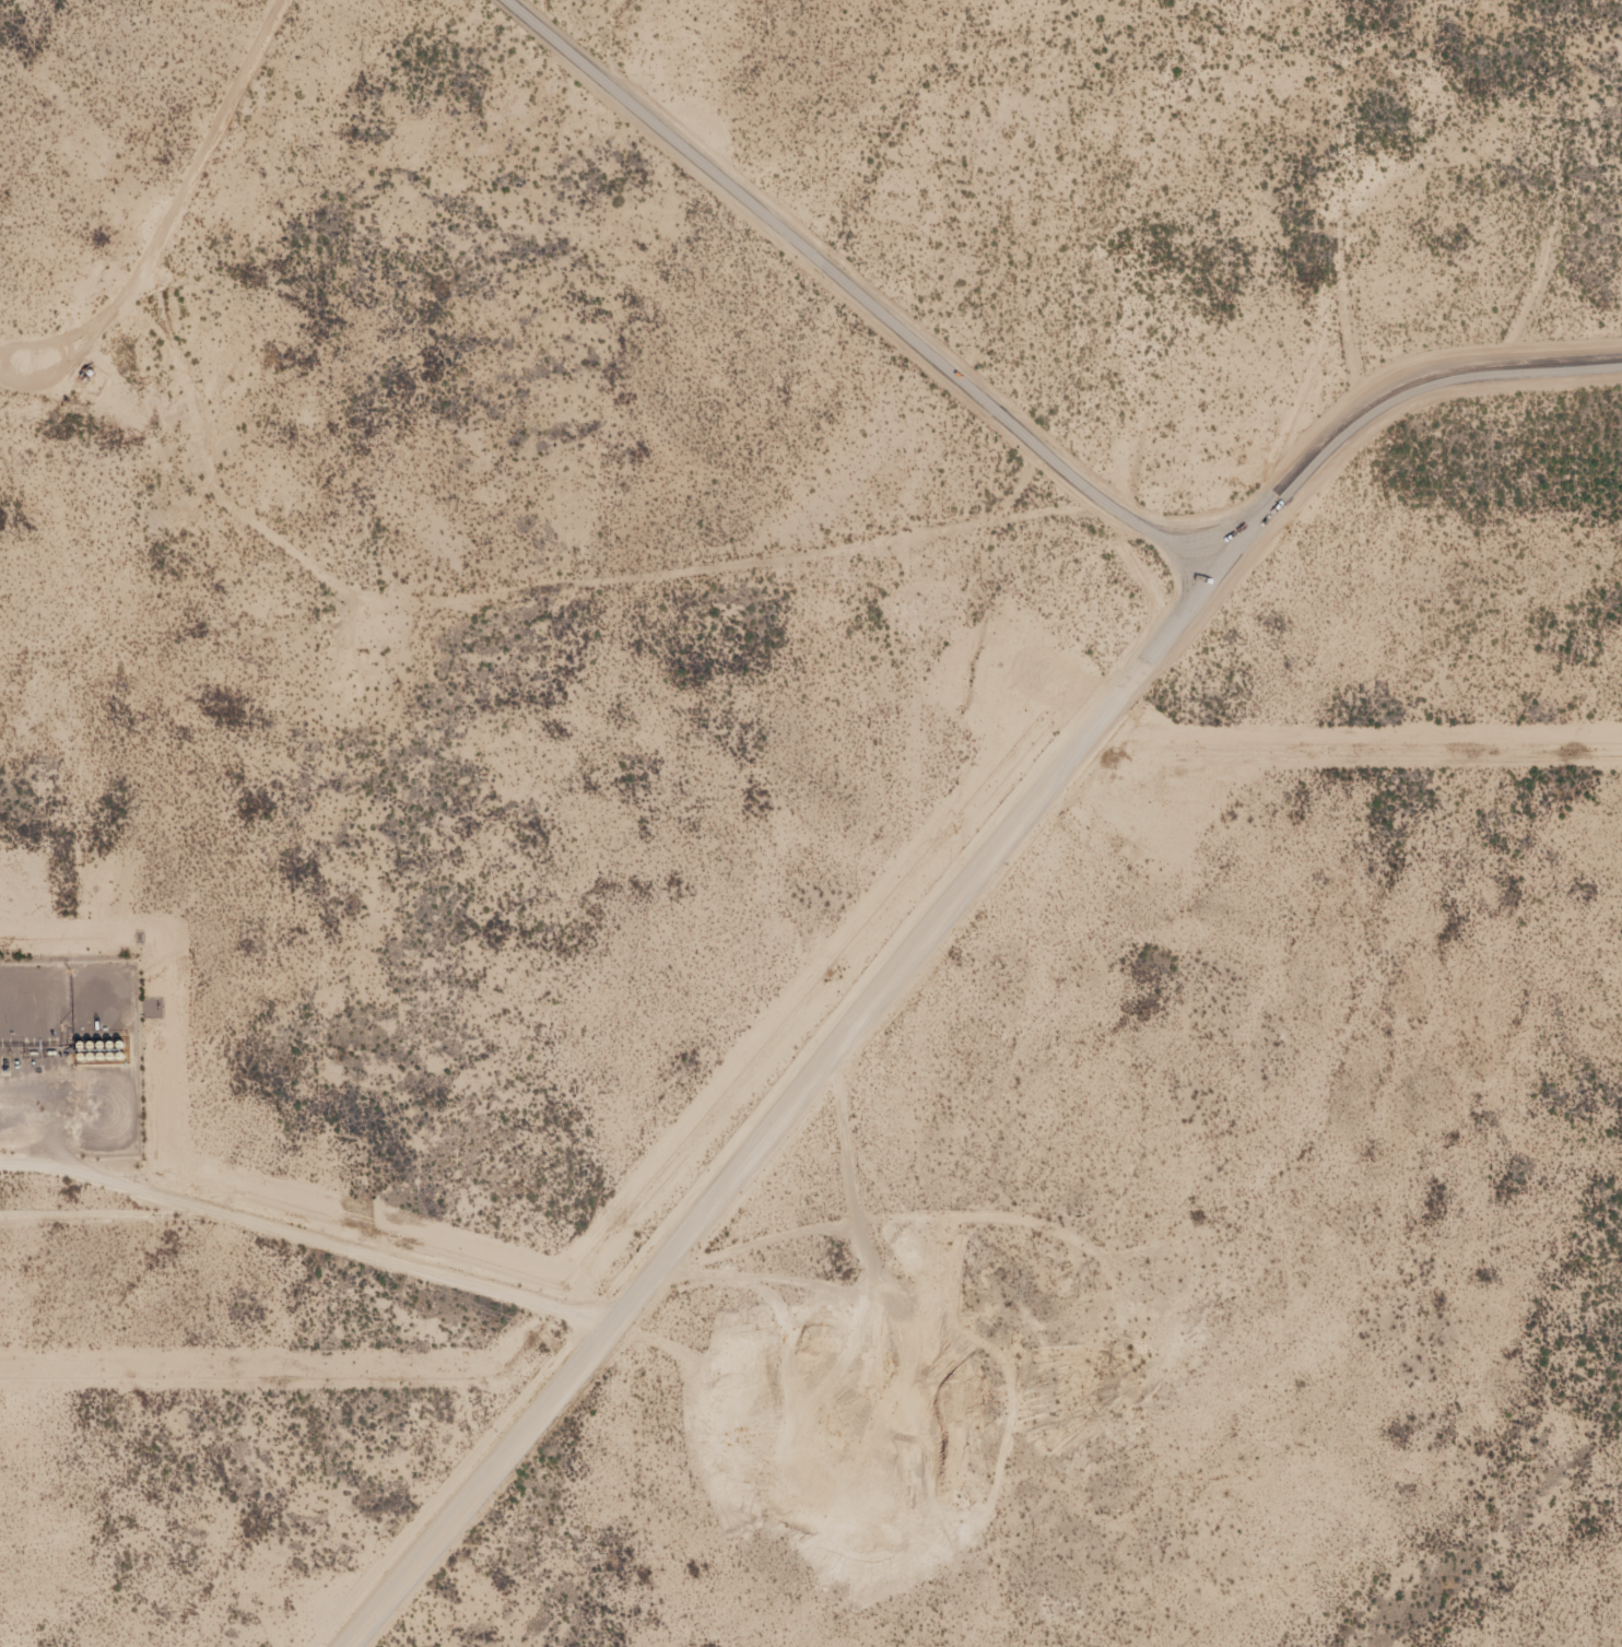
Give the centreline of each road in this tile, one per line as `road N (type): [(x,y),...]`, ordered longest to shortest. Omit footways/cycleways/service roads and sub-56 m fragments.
road 1 (track): [(355,1646),(1170,633),(1180,567)]
road 2 (track): [(1180,567),(1093,540),(448,0)]
road 3 (residential): [(1180,567),(1241,534),(1339,446),(1459,391),(1621,368)]

